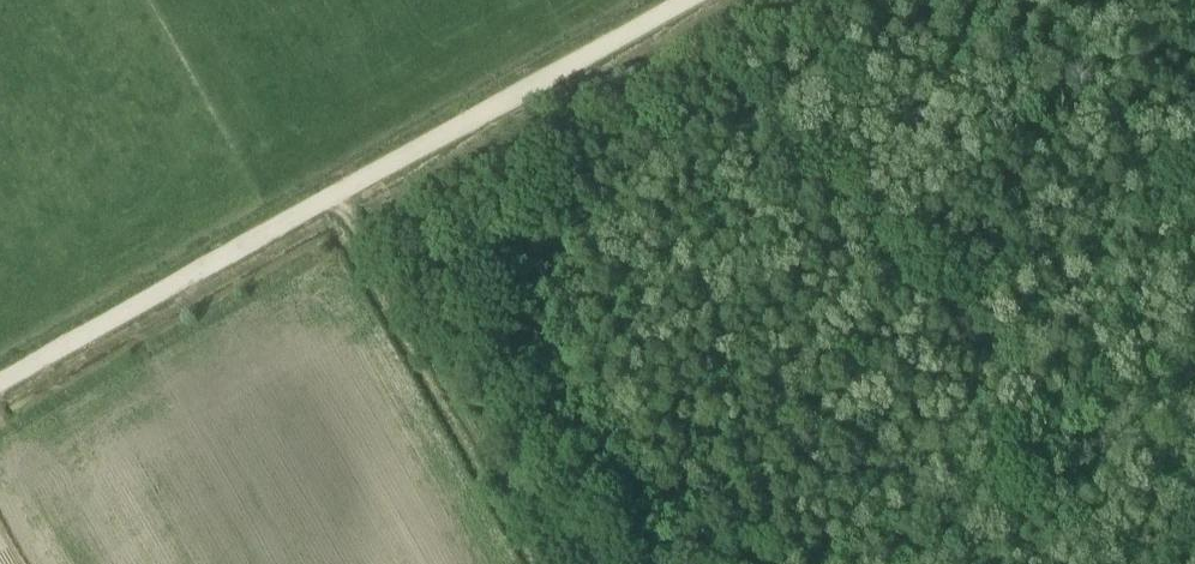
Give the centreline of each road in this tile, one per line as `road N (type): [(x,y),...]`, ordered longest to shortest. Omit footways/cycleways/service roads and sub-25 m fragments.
road 1 (track): [(821,563),(1194,202)]
road 2 (track): [(326,201),(539,563)]
road 3 (track): [(680,0),(326,201)]
road 4 (track): [(326,201),(0,385)]

